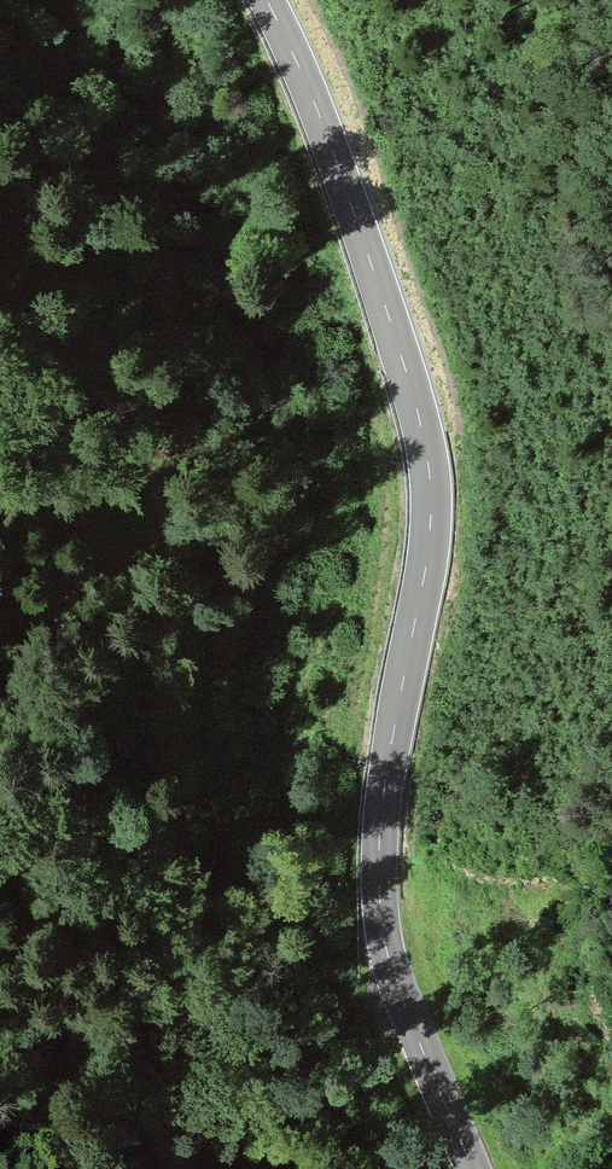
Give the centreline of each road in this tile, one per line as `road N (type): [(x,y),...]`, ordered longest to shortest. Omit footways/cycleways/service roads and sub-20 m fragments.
road 1 (track): [(0,256),(140,440),(174,523),(195,681),(189,888),(220,898),(235,885),(253,839),(297,665),(382,522),(396,424),(414,381)]
road 2 (tertiary): [(475,1168),(402,1012),(385,965),(381,916),(384,813),(432,542),(435,460),(343,180),(266,0)]

